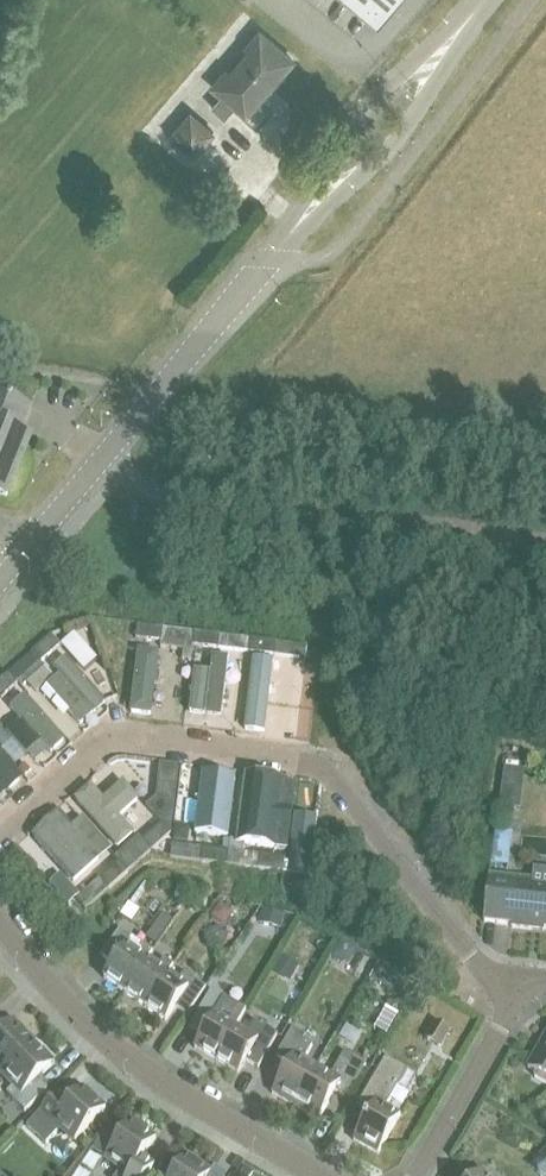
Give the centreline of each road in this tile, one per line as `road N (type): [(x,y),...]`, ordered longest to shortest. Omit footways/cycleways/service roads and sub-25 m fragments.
road 1 (tertiary): [(35,540),(492,0)]
road 2 (residential): [(518,987),(469,958),(344,783),(310,761),(112,743),(0,833)]
road 3 (track): [(100,461),(147,493),(545,544)]
road 4 (residential): [(326,1175),(133,1055),(46,980),(0,920)]
road 5 (residential): [(414,1175),(518,987)]

